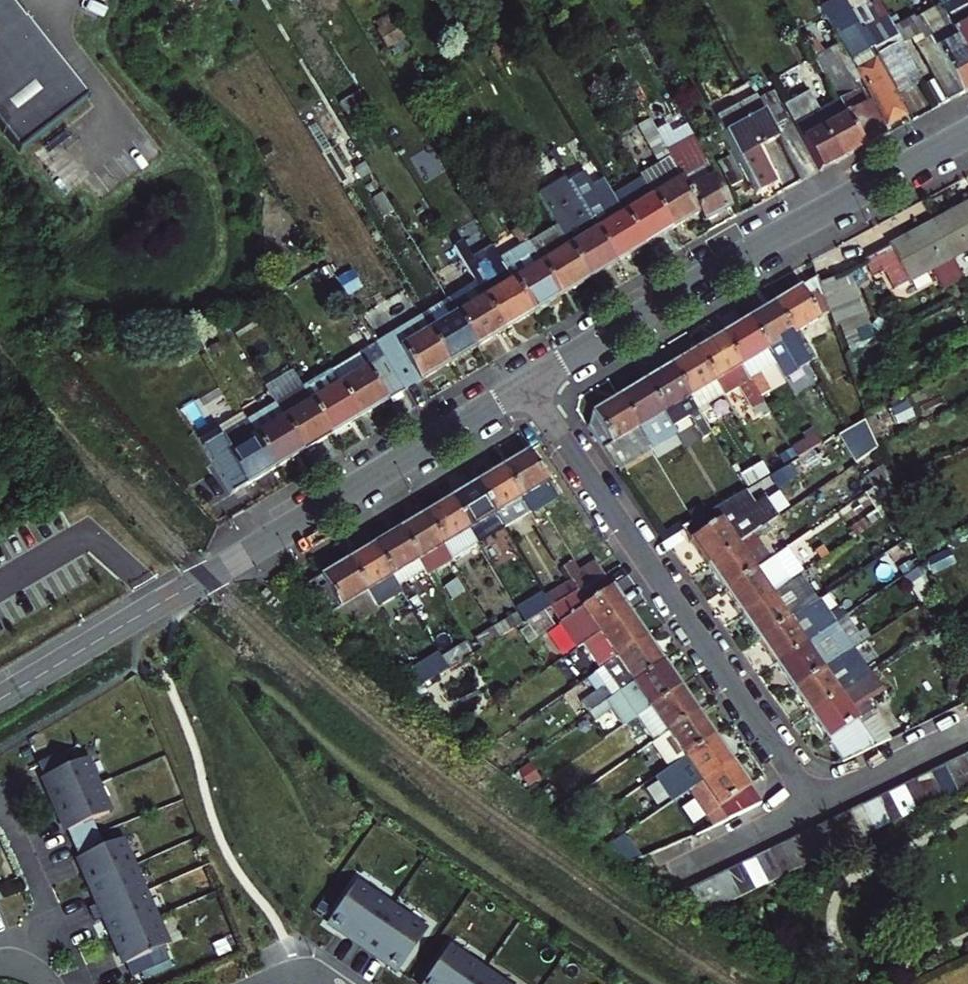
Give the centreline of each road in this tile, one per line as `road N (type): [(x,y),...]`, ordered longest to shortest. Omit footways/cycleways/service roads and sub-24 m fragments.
road 1 (residential): [(525,386),(967,135)]
road 2 (residential): [(525,386),(813,802)]
road 3 (residential): [(205,578),(525,386)]
road 4 (unclassified): [(0,699),(205,578)]
road 5 (residential): [(813,802),(967,727)]
road 6 (residential): [(674,869),(813,802)]

